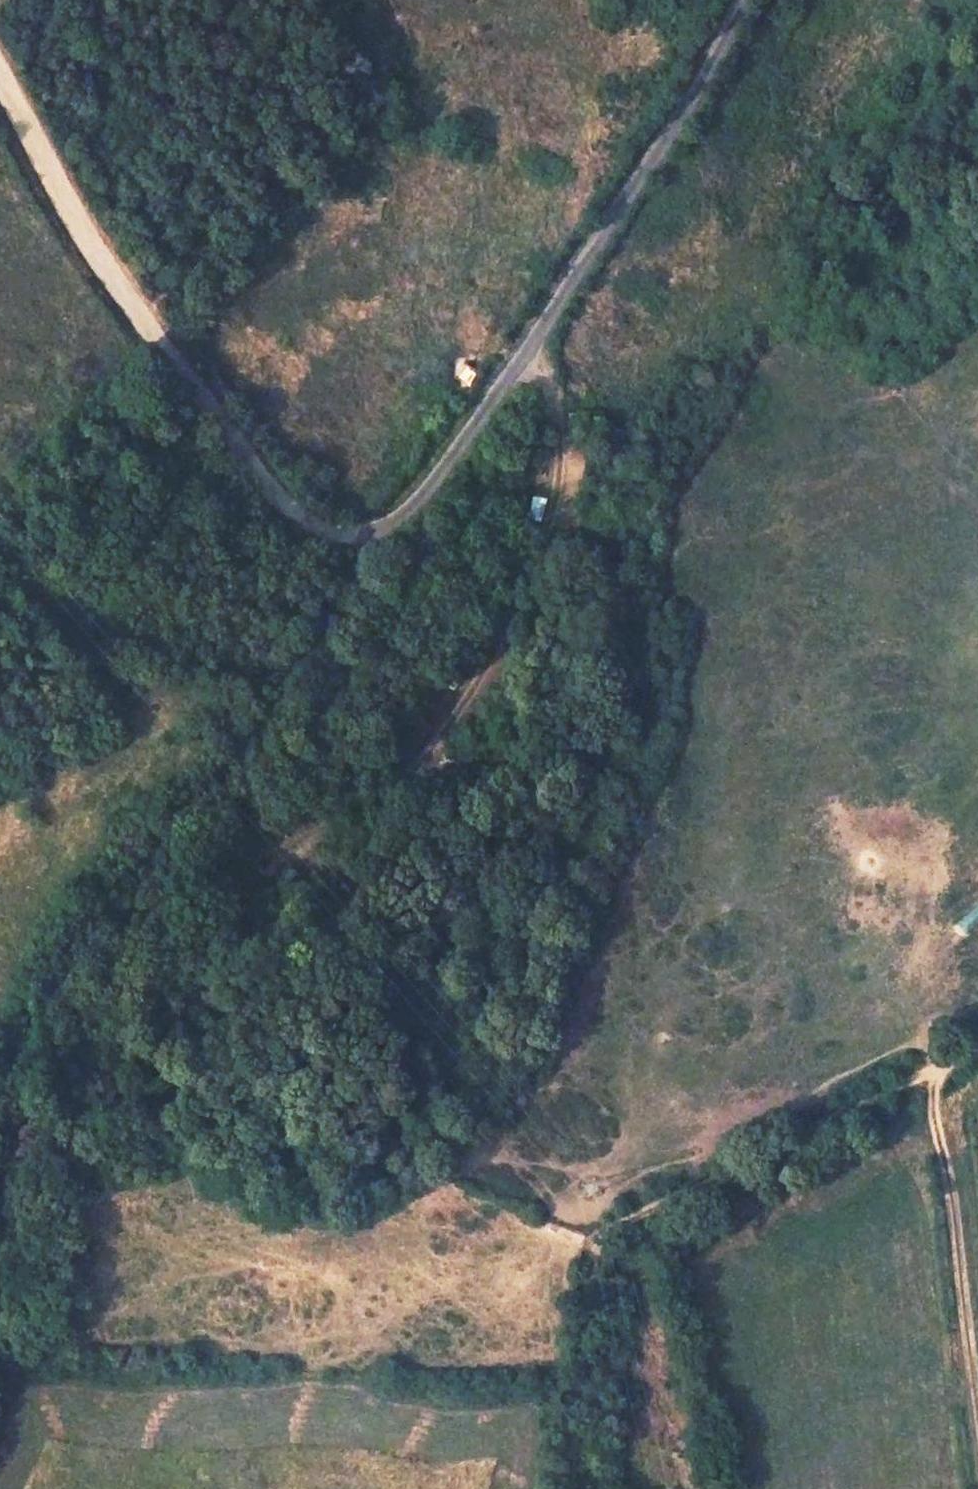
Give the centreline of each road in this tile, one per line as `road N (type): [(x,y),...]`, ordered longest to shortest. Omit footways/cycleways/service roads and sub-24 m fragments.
road 1 (track): [(977,1040),(610,1235),(575,1366),(568,1488)]
road 2 (track): [(530,352),(557,422),(557,502),(536,572),(471,692),(355,819),(238,884)]
road 3 (residential): [(741,0),(678,127),(553,319),(459,448),(378,534)]
road 4 (track): [(378,534),(330,534),(284,504),(98,259),(0,80)]

